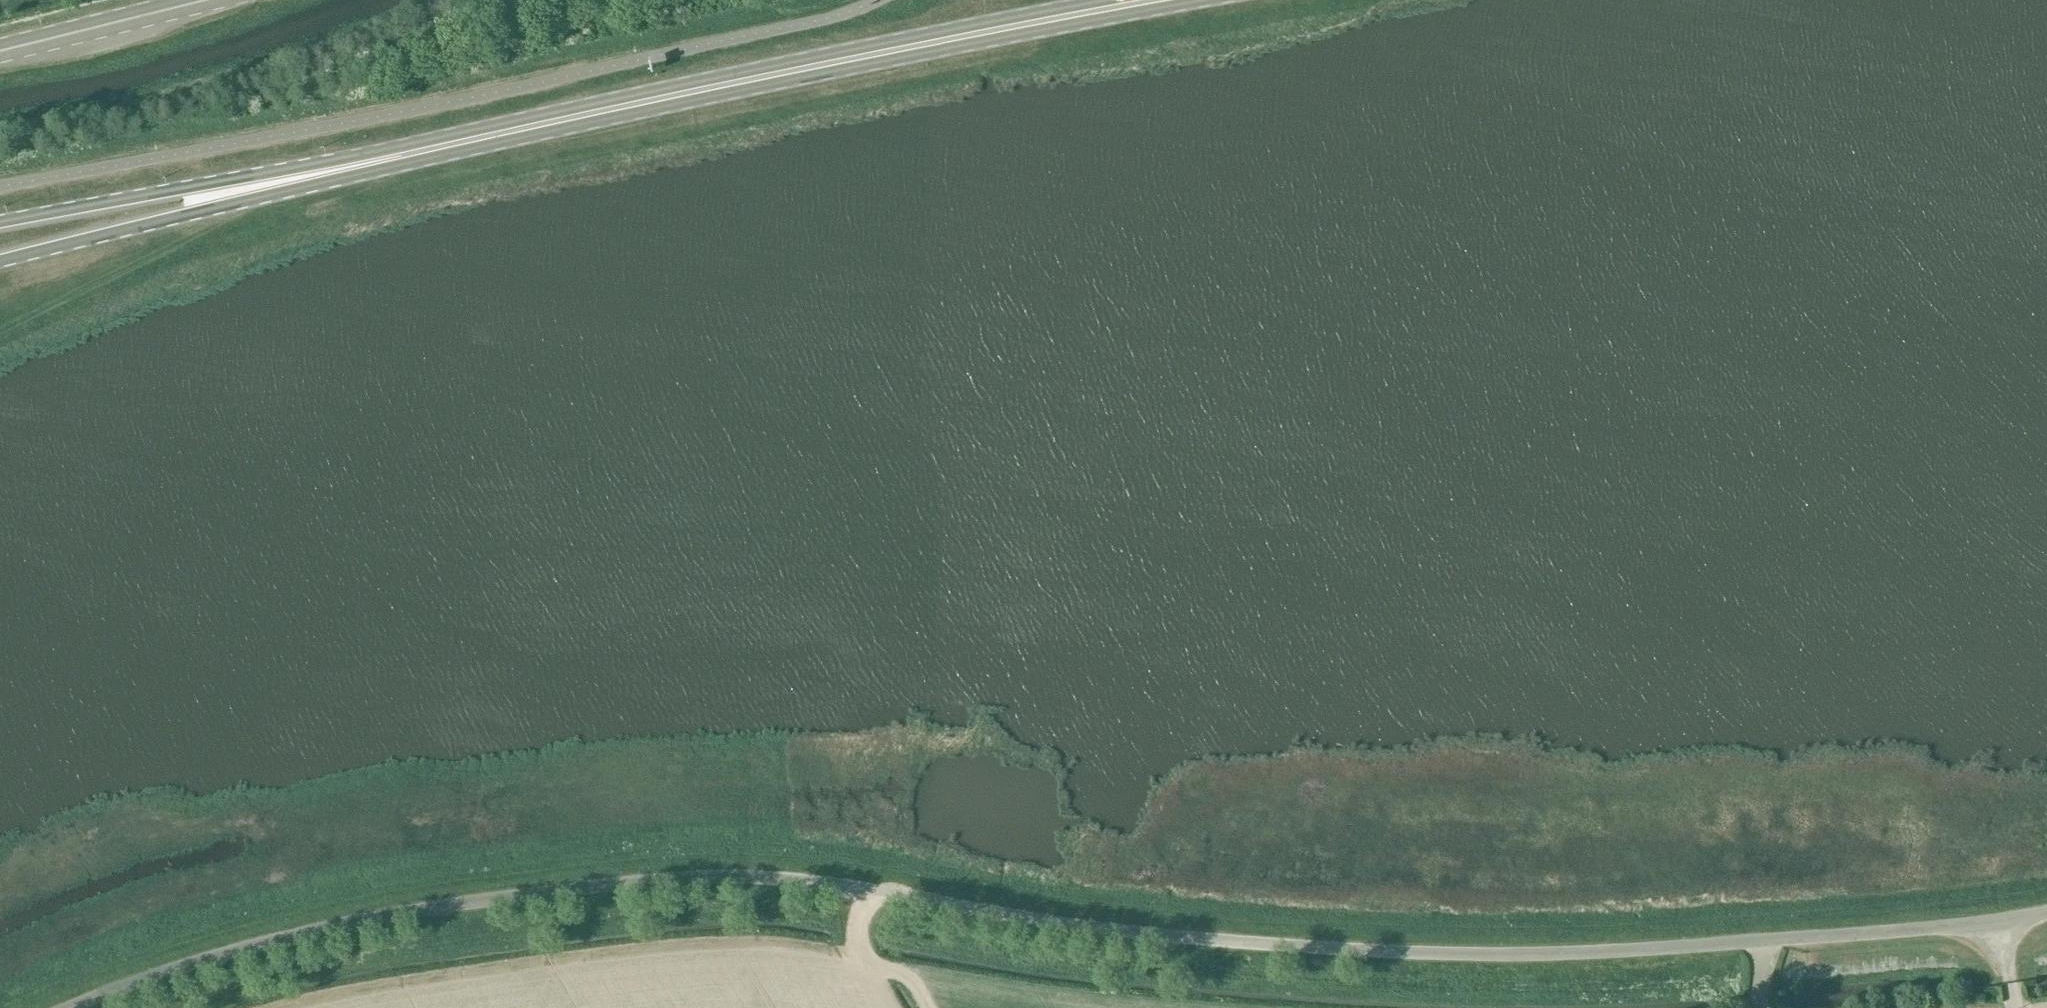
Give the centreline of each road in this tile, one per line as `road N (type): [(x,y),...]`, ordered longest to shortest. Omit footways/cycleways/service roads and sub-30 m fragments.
road 1 (unclassified): [(70,1007),(214,958),(359,921),(679,879),(813,883),(1167,936),(1475,954),(1854,935),(2046,913)]
road 2 (primary): [(326,171),(1166,0)]
road 3 (primary): [(0,263),(256,199),(326,171)]
road 4 (primary): [(326,171),(267,174),(0,223)]
road 5 (tertiary): [(0,52),(210,0)]

